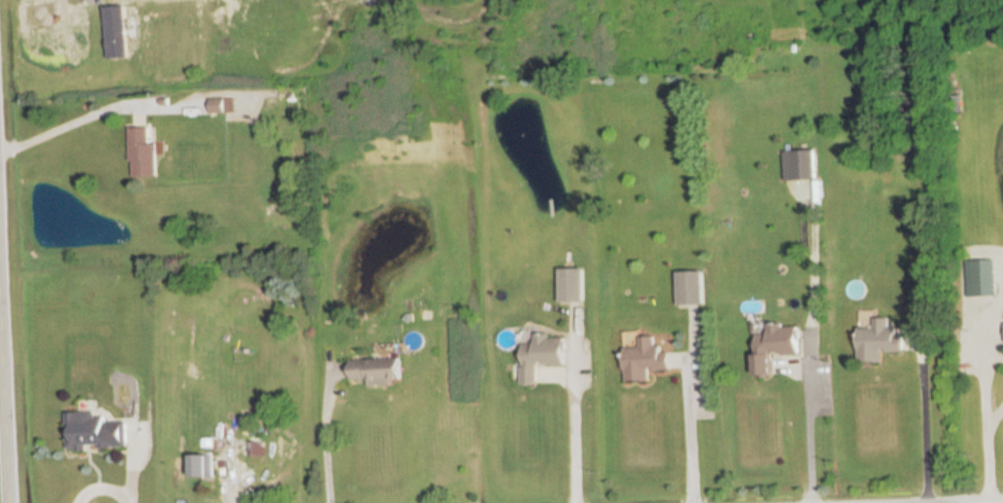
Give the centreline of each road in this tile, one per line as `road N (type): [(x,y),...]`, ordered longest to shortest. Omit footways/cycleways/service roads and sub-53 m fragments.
road 1 (tertiary): [(0,324),(8,502)]

